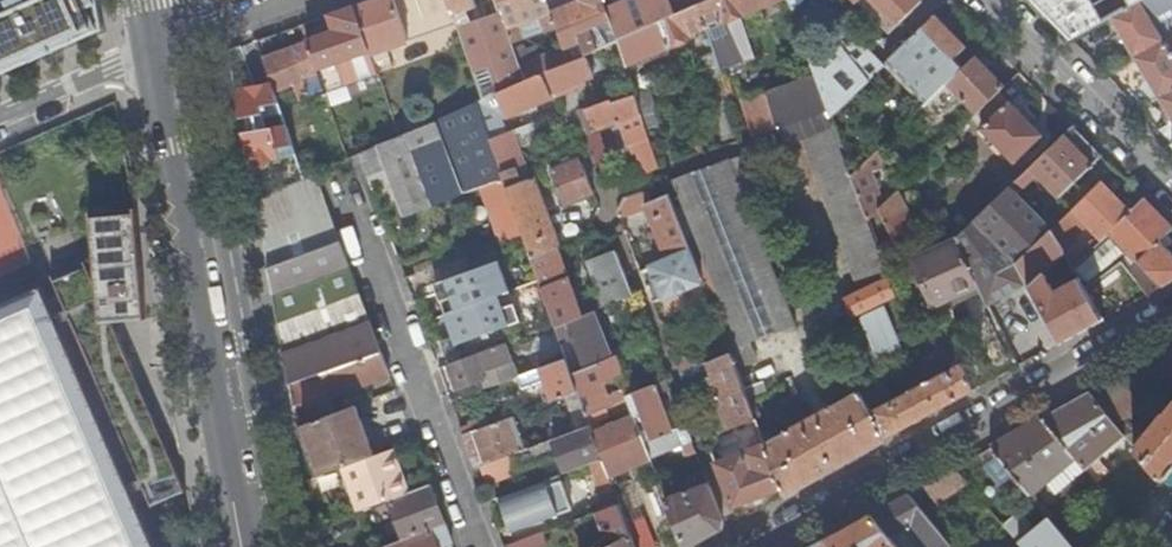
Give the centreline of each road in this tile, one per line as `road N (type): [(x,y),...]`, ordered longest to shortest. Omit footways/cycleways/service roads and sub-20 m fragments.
road 1 (tertiary): [(149,51),(245,546)]
road 2 (residential): [(1171,315),(758,546)]
road 3 (residential): [(345,177),(484,546)]
road 4 (residential): [(1171,181),(999,0)]
road 5 (residential): [(0,118),(149,51)]
road 6 (residential): [(298,0),(149,51)]

